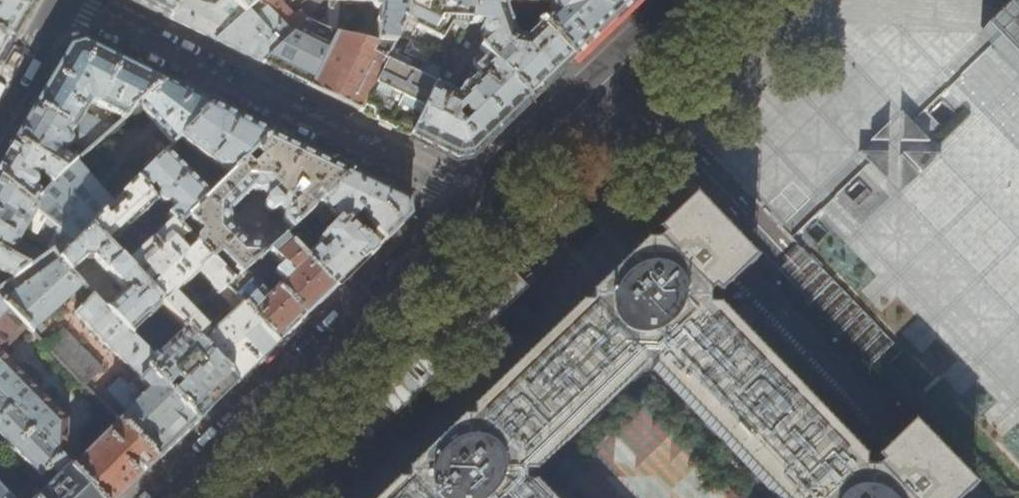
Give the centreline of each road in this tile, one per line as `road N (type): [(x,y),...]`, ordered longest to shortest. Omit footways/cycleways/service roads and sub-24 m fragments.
road 1 (residential): [(62,1),(478,206)]
road 2 (tertiary): [(478,206),(181,497)]
road 3 (tertiary): [(682,13),(478,206)]
road 4 (residential): [(62,1),(0,106)]

